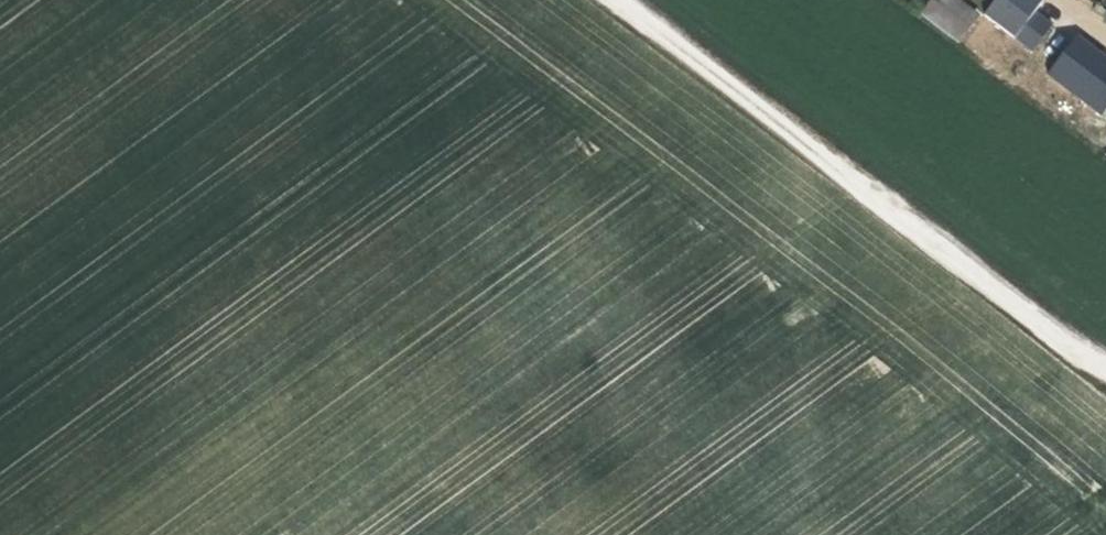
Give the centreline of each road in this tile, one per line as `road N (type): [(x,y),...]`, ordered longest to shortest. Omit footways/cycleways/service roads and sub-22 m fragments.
road 1 (track): [(1105,354),(639,0)]

